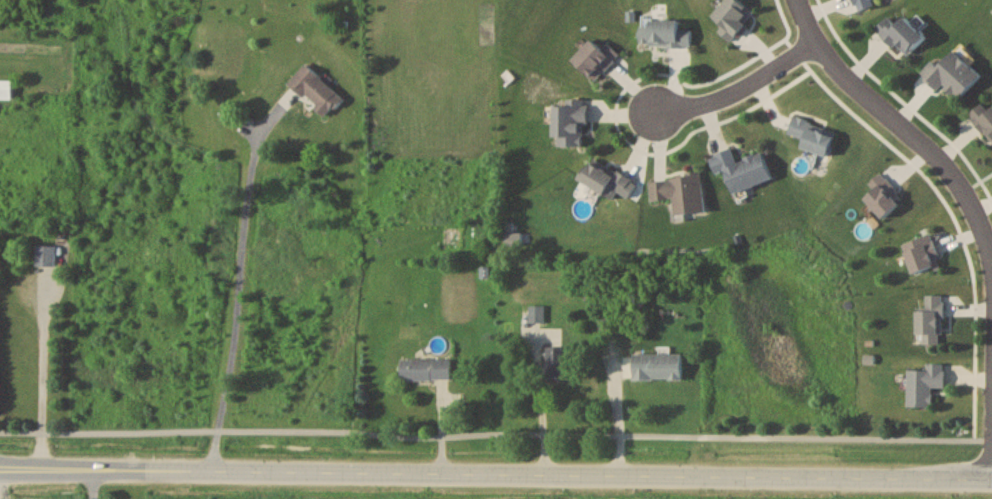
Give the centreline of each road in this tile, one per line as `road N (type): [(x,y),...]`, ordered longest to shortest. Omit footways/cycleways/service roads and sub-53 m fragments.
road 1 (tertiary): [(0,466),(991,478)]
road 2 (residential): [(798,0),(816,39),(855,85),(946,166),(972,200),(991,255)]
road 3 (residential): [(816,39),(733,92),(654,112)]

